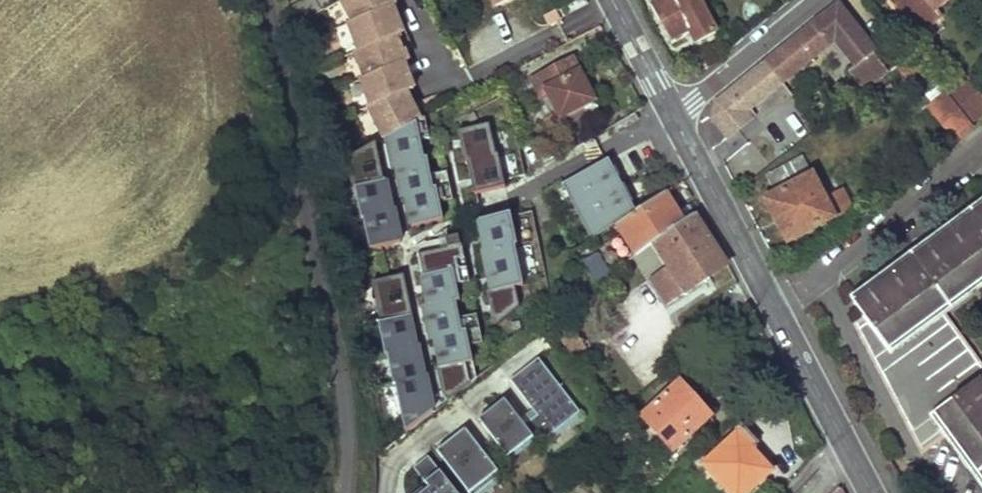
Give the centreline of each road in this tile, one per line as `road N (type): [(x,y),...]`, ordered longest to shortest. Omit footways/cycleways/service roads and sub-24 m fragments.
road 1 (residential): [(265,0),(340,376),(343,492)]
road 2 (tertiary): [(672,115),(872,492)]
road 3 (residential): [(672,115),(815,0)]
road 4 (tertiary): [(612,0),(672,115)]

